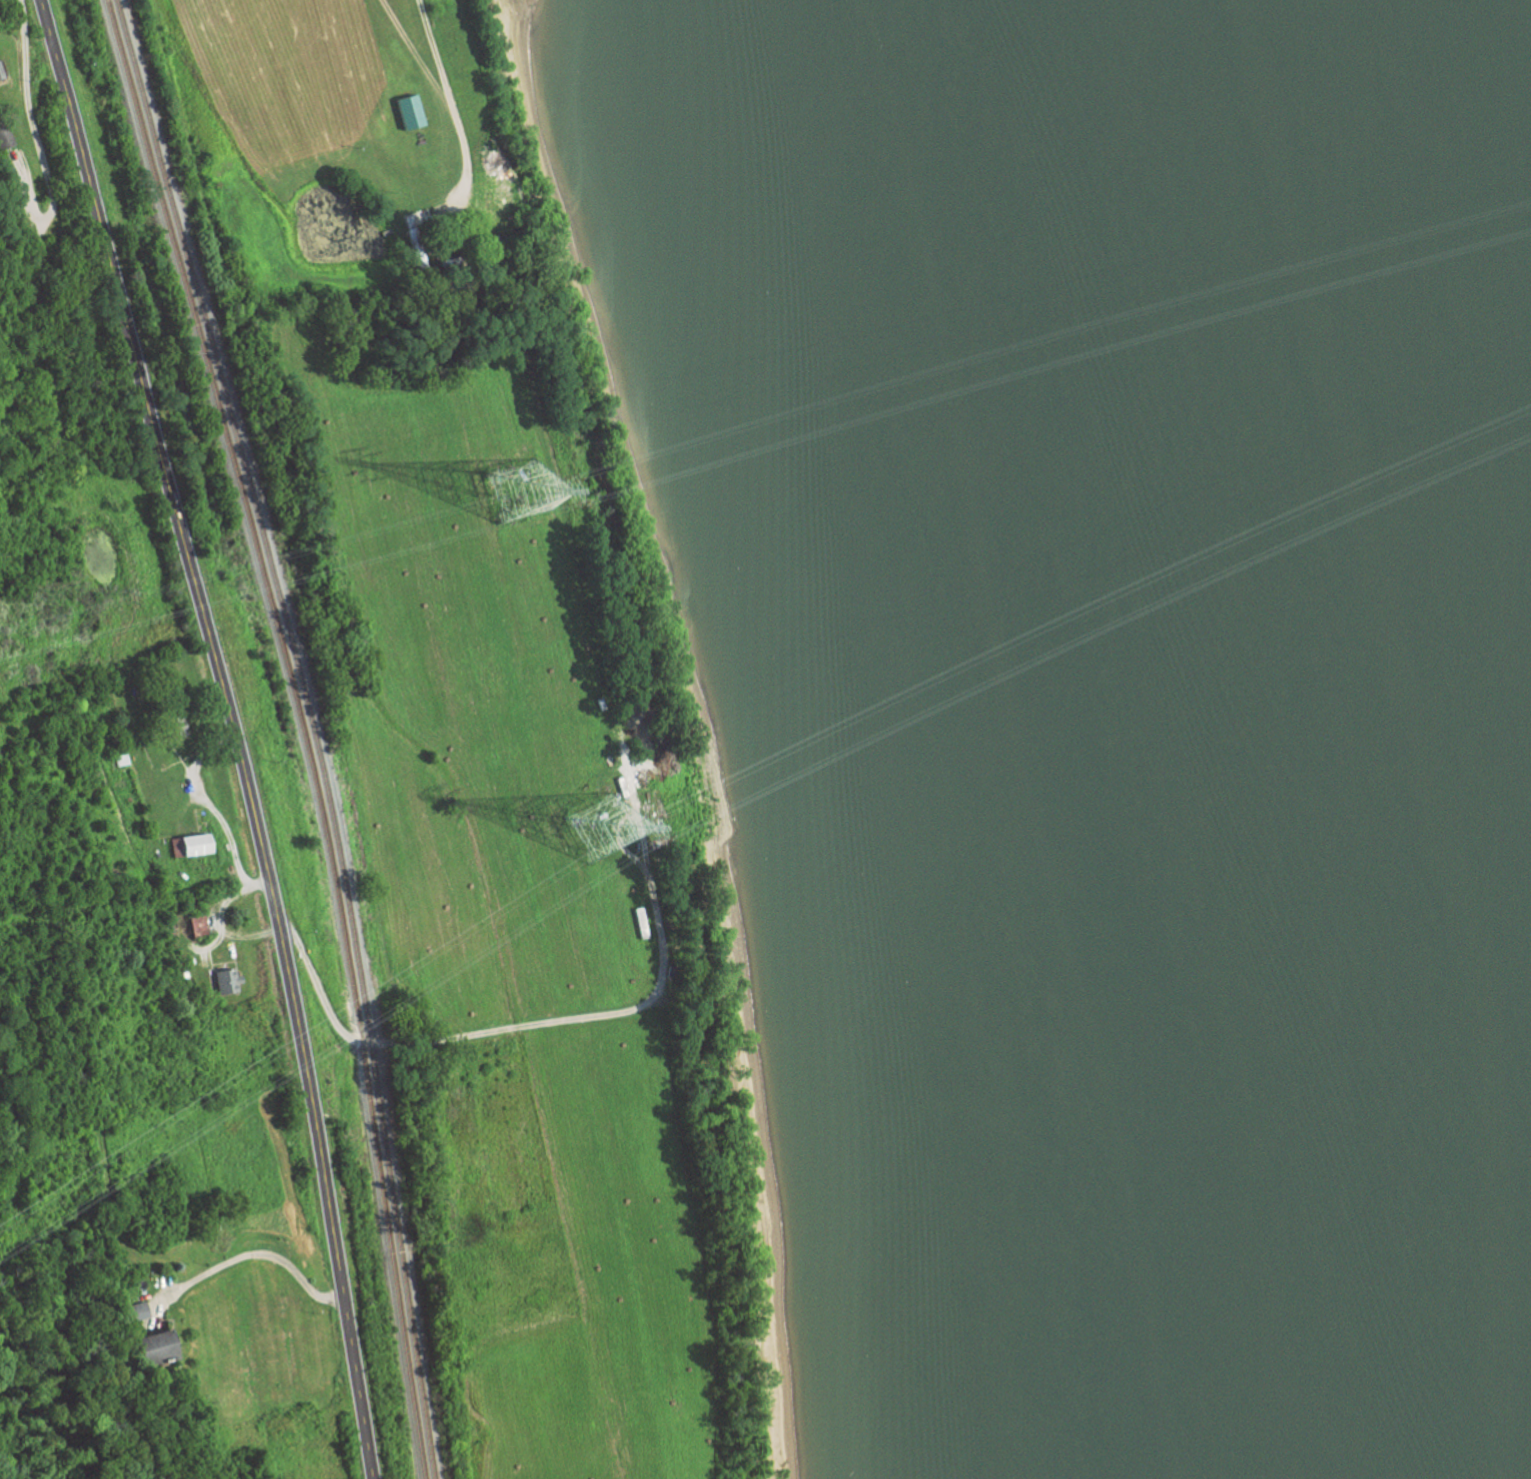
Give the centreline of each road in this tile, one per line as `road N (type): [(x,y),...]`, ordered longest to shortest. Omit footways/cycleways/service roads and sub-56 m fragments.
road 1 (secondary): [(371,1478),(278,928),(40,0)]
road 2 (track): [(278,928),(336,1027),(359,1043),(609,1016),(662,994),(662,929),(564,527)]

